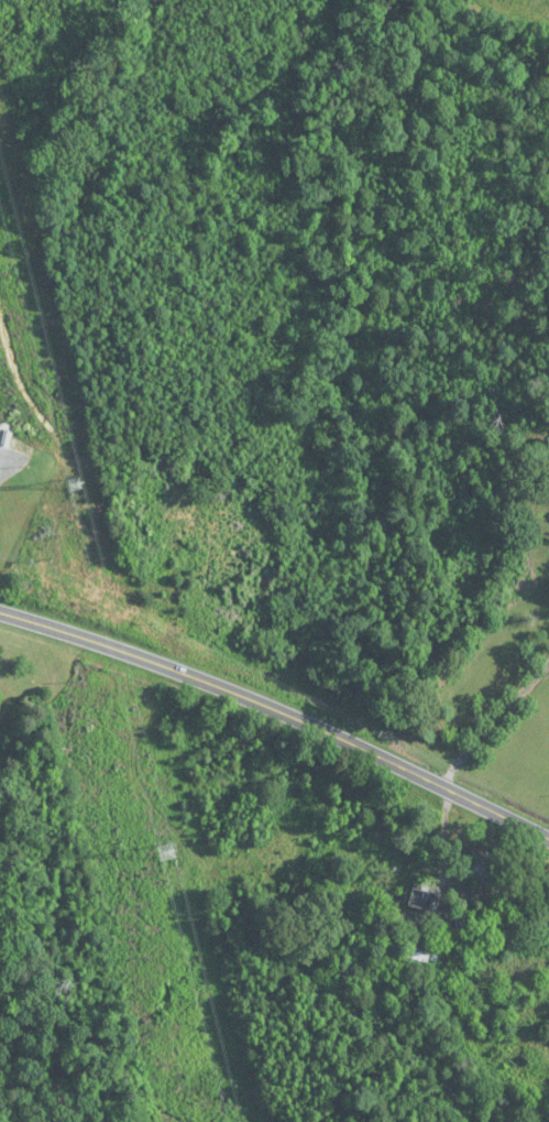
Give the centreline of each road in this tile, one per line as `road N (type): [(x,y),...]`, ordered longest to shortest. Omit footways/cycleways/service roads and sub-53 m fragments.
road 1 (secondary): [(548,842),(290,718),(0,613)]

